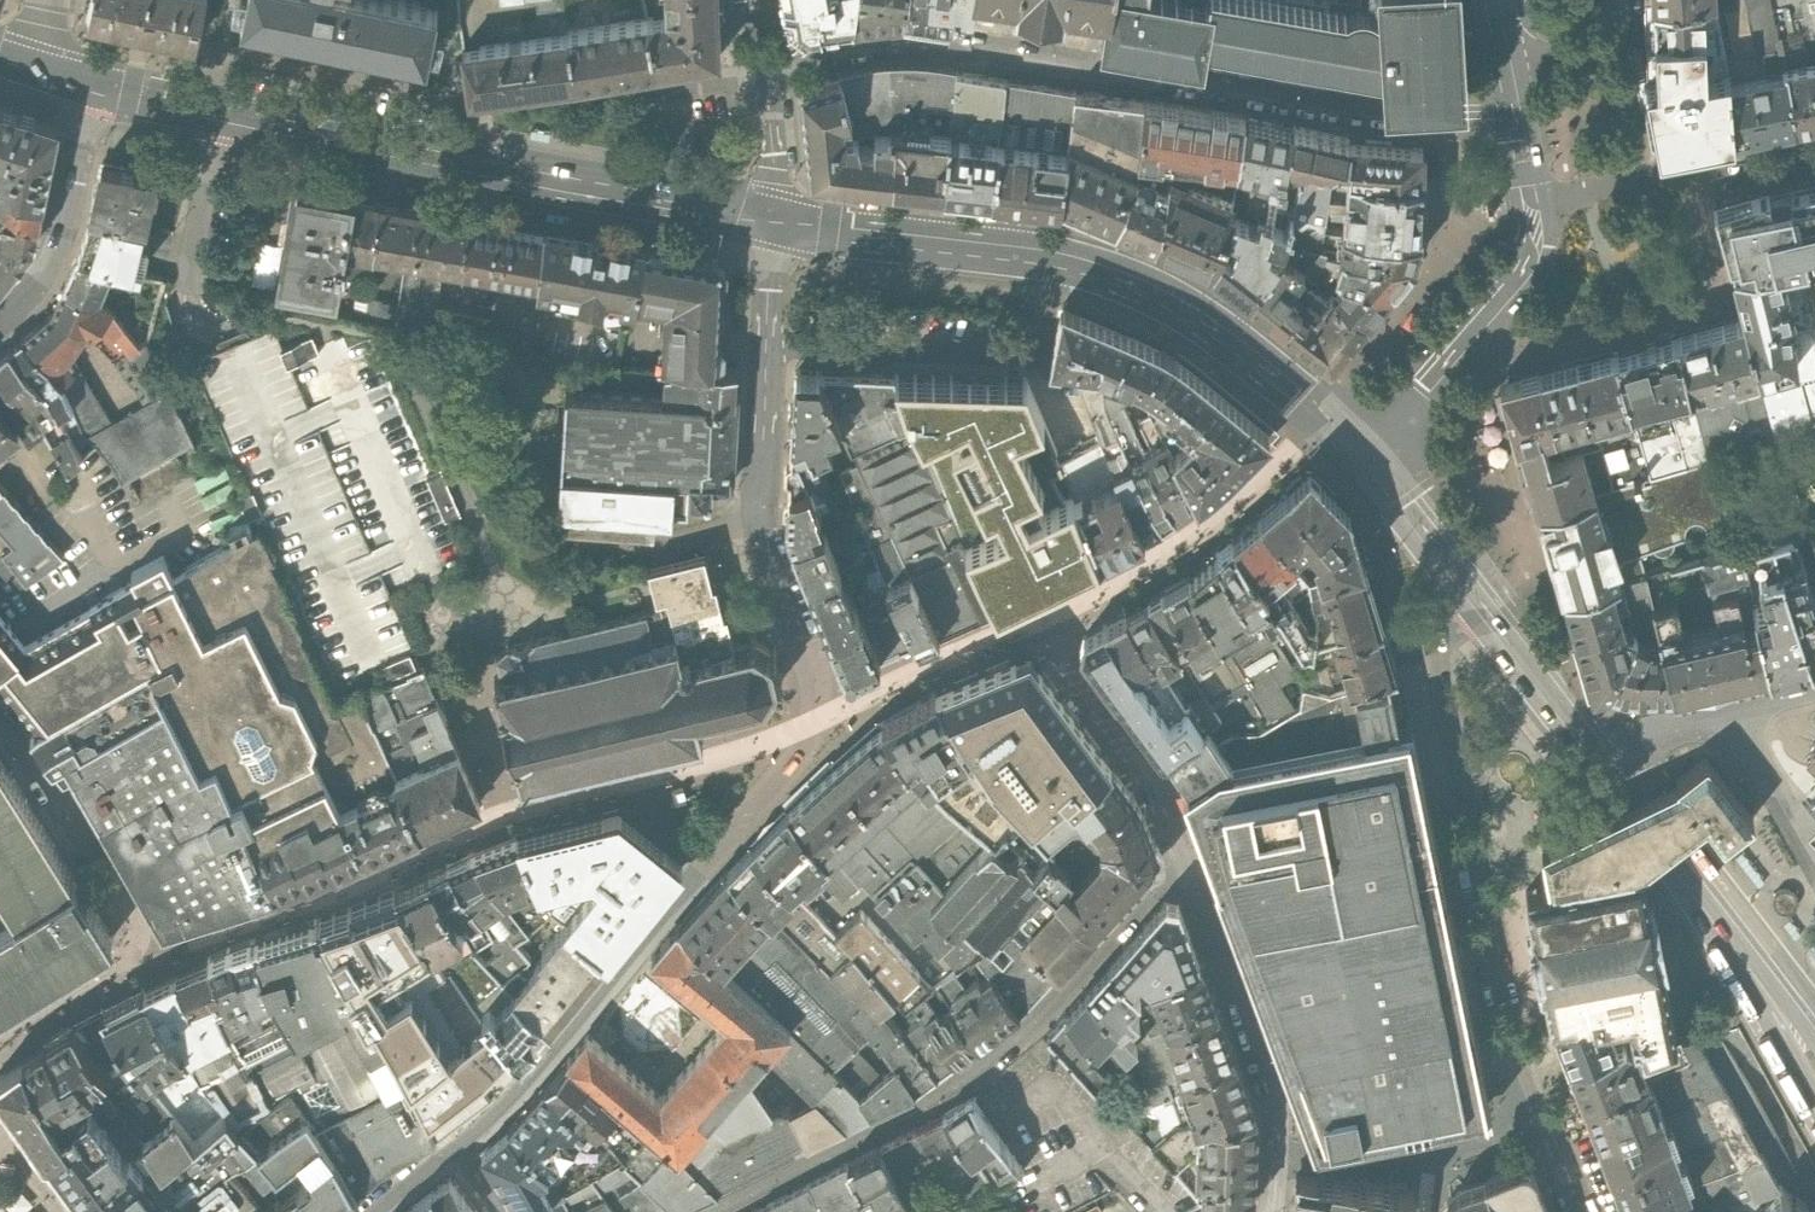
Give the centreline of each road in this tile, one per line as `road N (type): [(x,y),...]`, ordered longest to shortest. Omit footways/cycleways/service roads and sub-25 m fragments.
road 1 (residential): [(1514,117),(1450,125),(912,44),(768,72)]
road 2 (residential): [(1466,594),(1431,645),(1518,1033),(1585,1211)]
road 3 (tertiary): [(775,226),(1053,256),(1128,277),(1248,347),(1340,426)]
road 4 (residential): [(722,1211),(952,1096),(1047,1014),(1164,881),(1189,867)]
road 5 (tertiary): [(223,117),(775,226)]
road 6 (residential): [(802,643),(763,545),(775,226)]
road 7 (residential): [(458,1148),(713,865)]
road 8 (residential): [(1272,1211),(1277,1103),(1189,867)]
road 9 (tertiary): [(1531,200),(1538,247),(1520,279),(1417,381),(1340,426)]
road 10 (residential): [(1531,200),(1814,151)]
road 11 (residential): [(713,865),(808,756),(817,690),(802,643)]
road 12 (residential): [(0,320),(28,296),(55,251),(90,86)]
road 13 (residential): [(1814,684),(1595,764)]
road 14 (tertiary): [(1595,764),(1735,950)]
road 15 (tertiary): [(1466,594),(1595,764)]
road 16 (tertiary): [(1340,426),(1466,594)]
road 17 (tertiary): [(1735,950),(1814,1105)]
road 18 (residential): [(0,718),(99,860)]
road 19 (residential): [(223,117),(188,280)]
road 20 (residential): [(768,72),(775,226)]
road 21 (tertiary): [(90,86),(223,117)]
road 22 (tertiary): [(1814,1042),(1735,950)]

